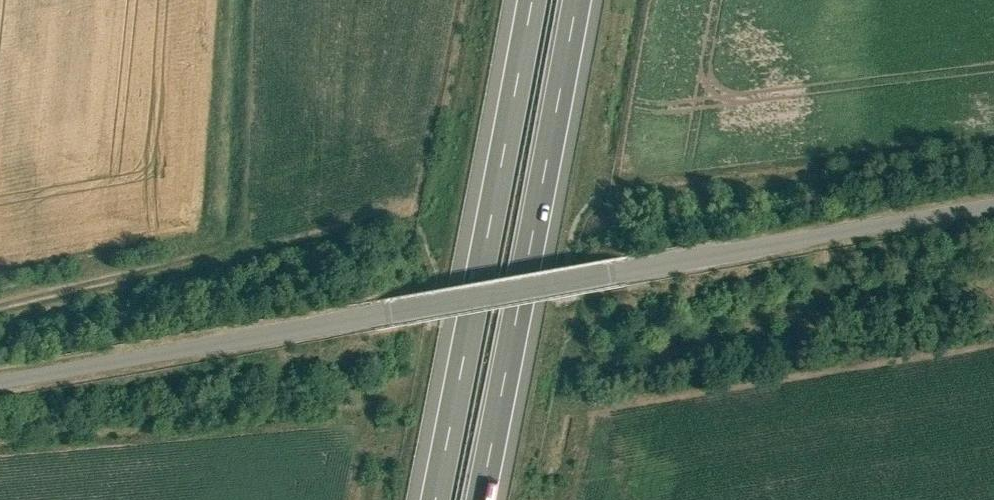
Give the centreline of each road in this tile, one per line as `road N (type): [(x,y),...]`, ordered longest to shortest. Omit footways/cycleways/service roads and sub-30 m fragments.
road 1 (unclassified): [(993,209),(0,382)]
road 2 (motorway): [(531,0),(435,499)]
road 3 (motorway): [(480,499),(575,0)]
road 4 (track): [(0,307),(231,251)]

